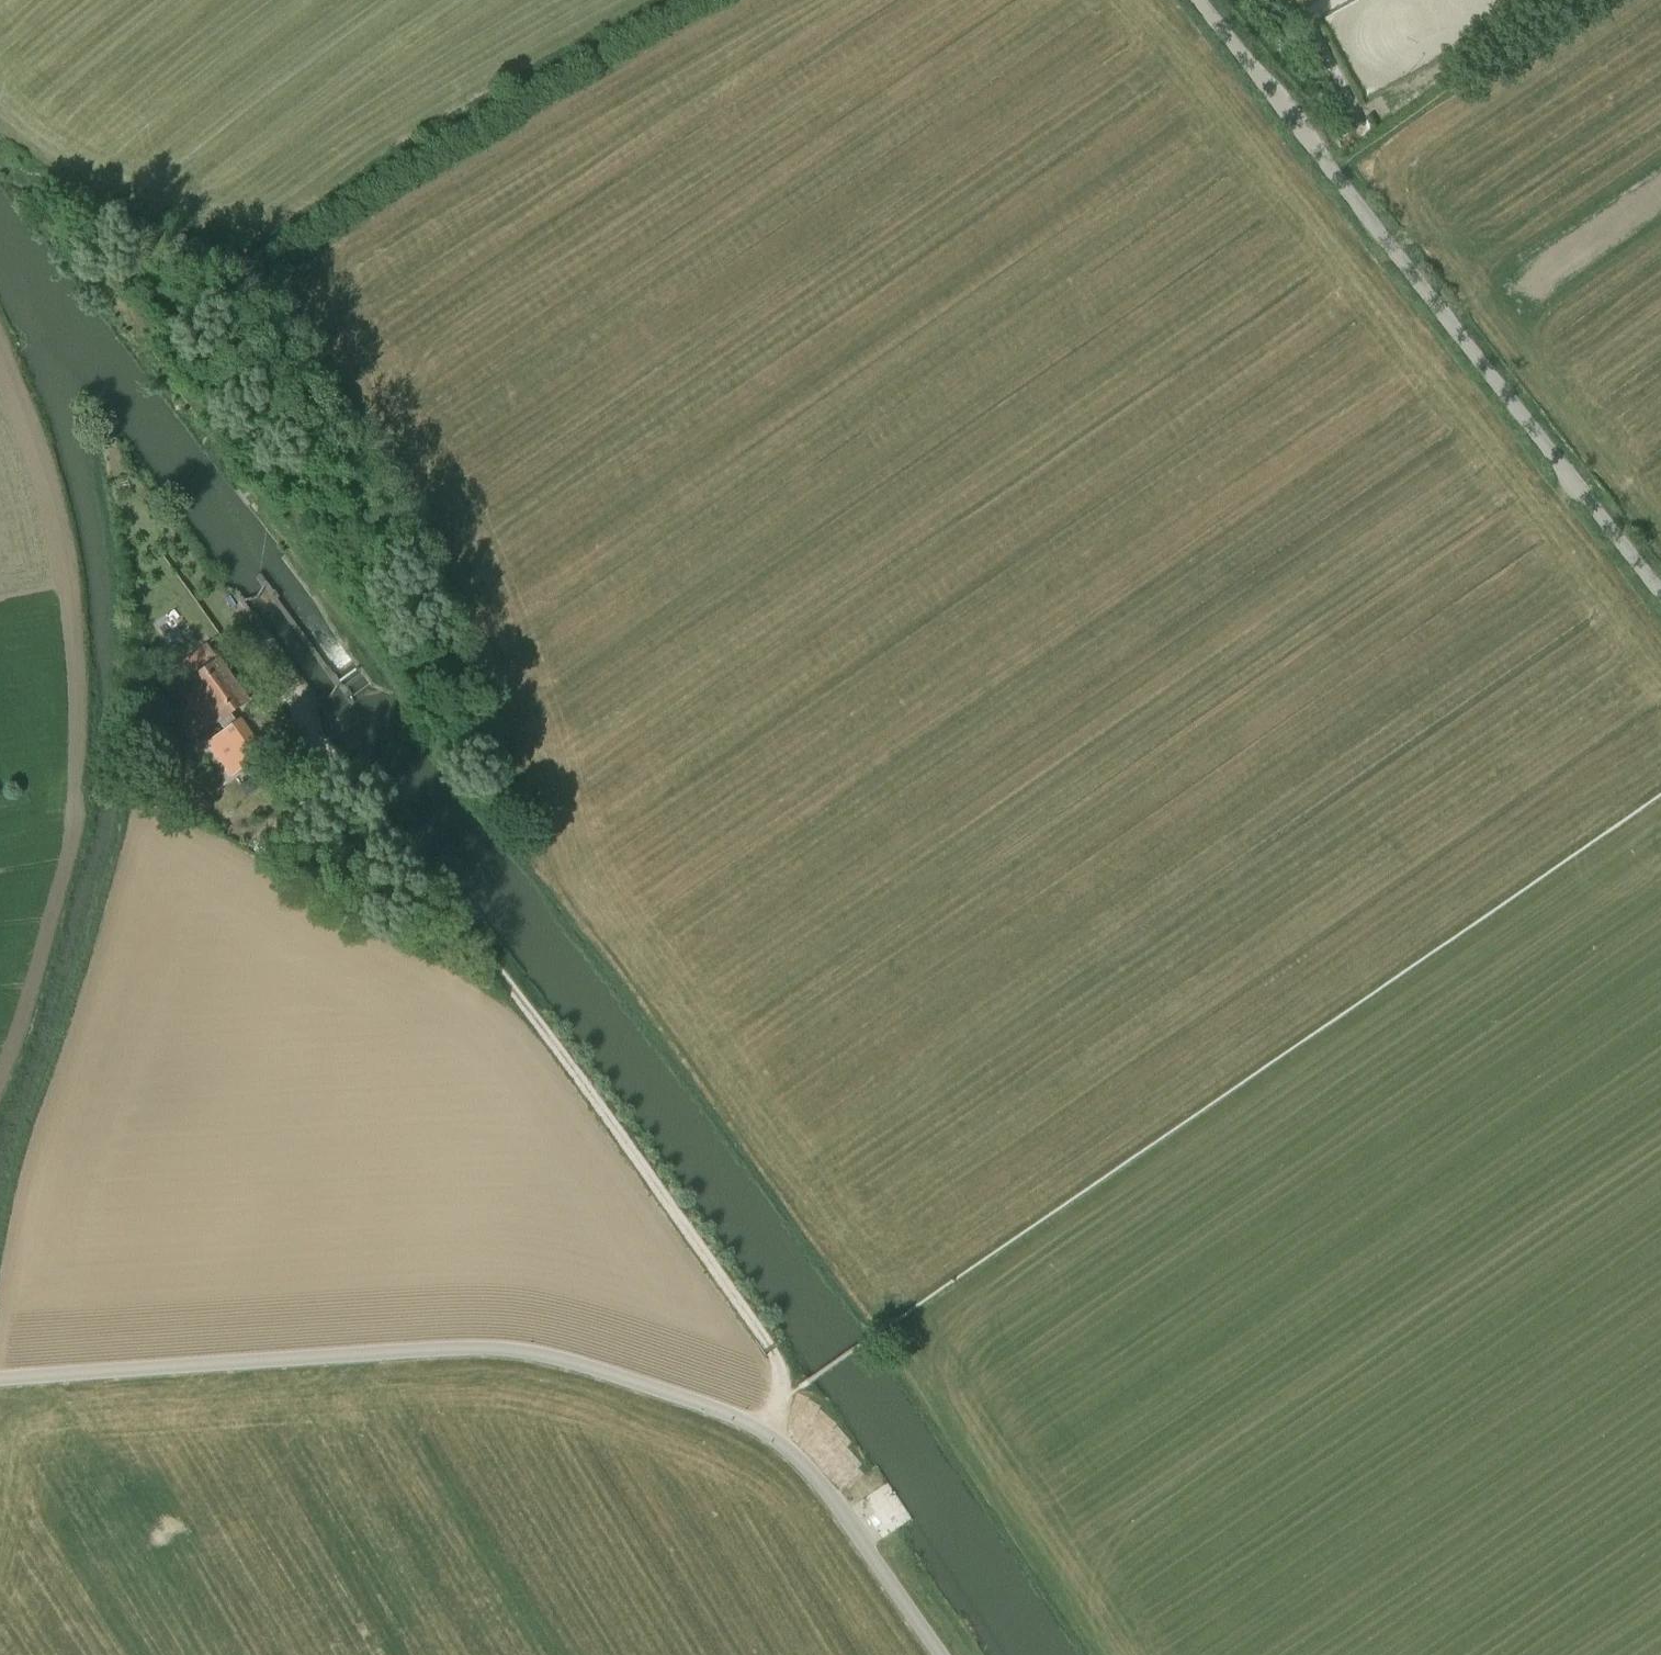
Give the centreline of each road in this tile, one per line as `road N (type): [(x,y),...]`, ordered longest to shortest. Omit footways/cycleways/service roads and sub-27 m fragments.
road 1 (unclassified): [(0,1379),(446,1348),(563,1360),(733,1415),(791,1451),(937,1654)]
road 2 (unclassified): [(1660,594),(1196,0)]

